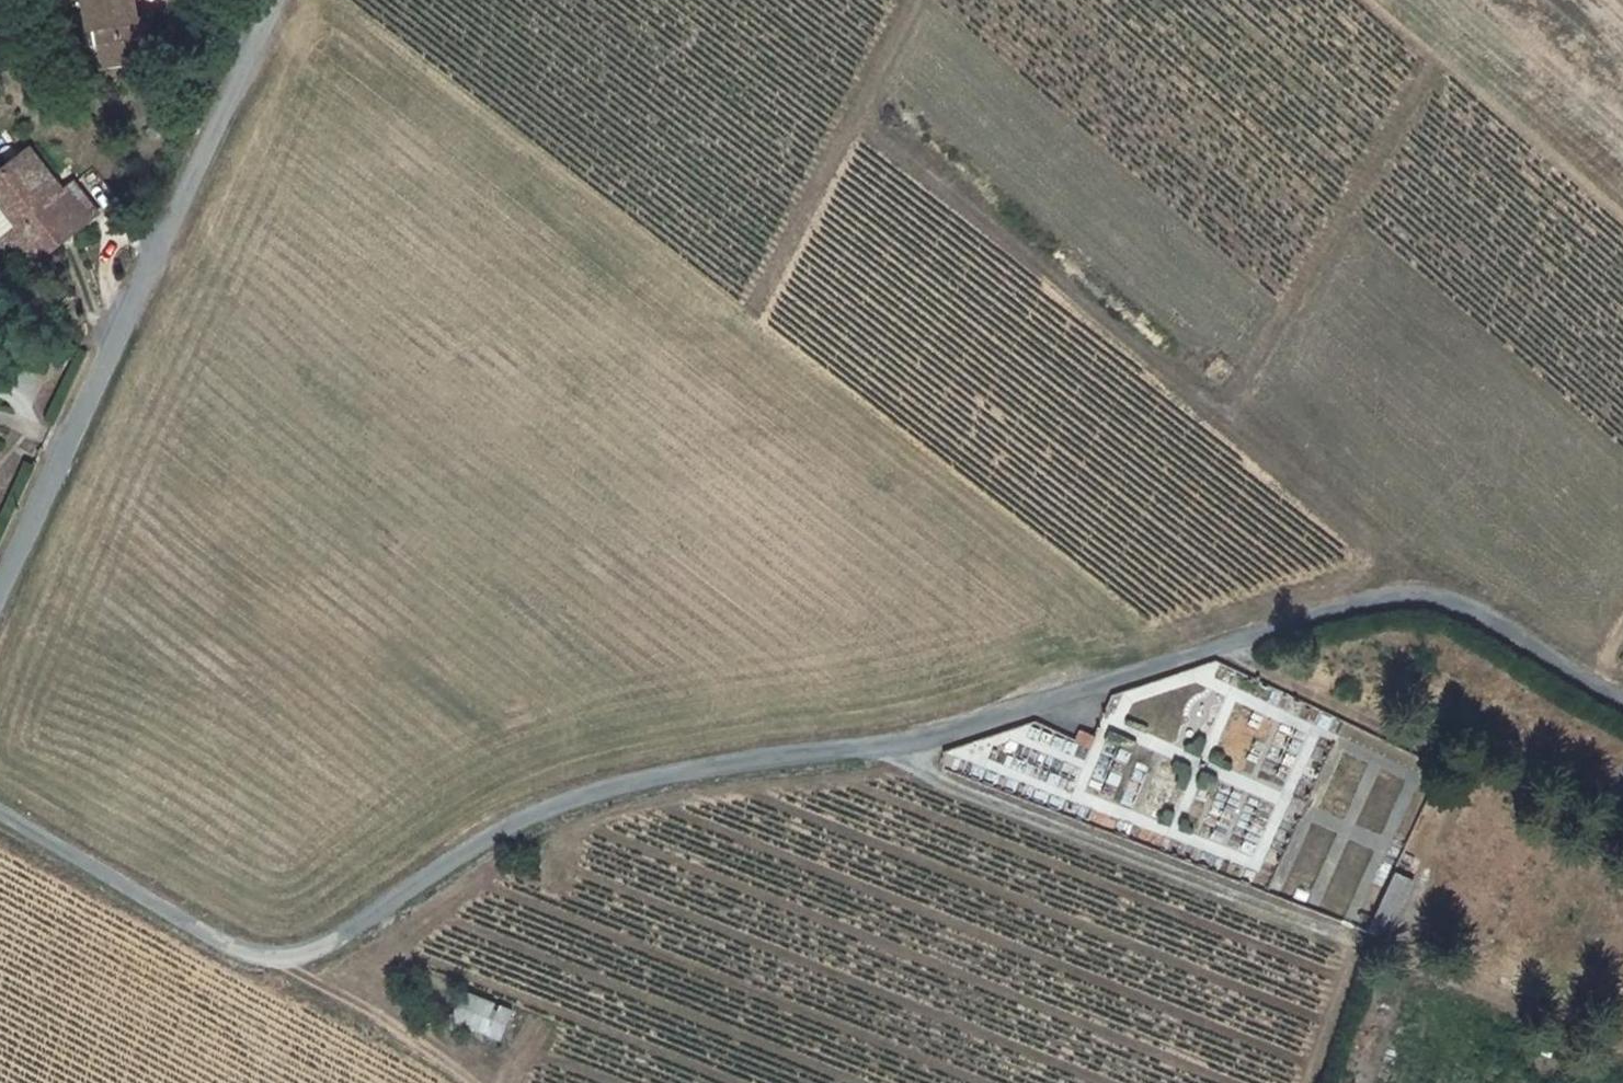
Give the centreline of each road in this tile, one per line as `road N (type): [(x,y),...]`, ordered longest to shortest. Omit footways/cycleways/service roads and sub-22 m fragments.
road 1 (unclassified): [(0,815),(228,954),(282,962),(338,945),(517,827),(616,791),(930,743),(1253,637),(1391,603),(1443,604),(1488,619),(1622,700)]
road 2 (residential): [(279,0),(0,598)]
road 3 (track): [(462,1082),(282,962)]

